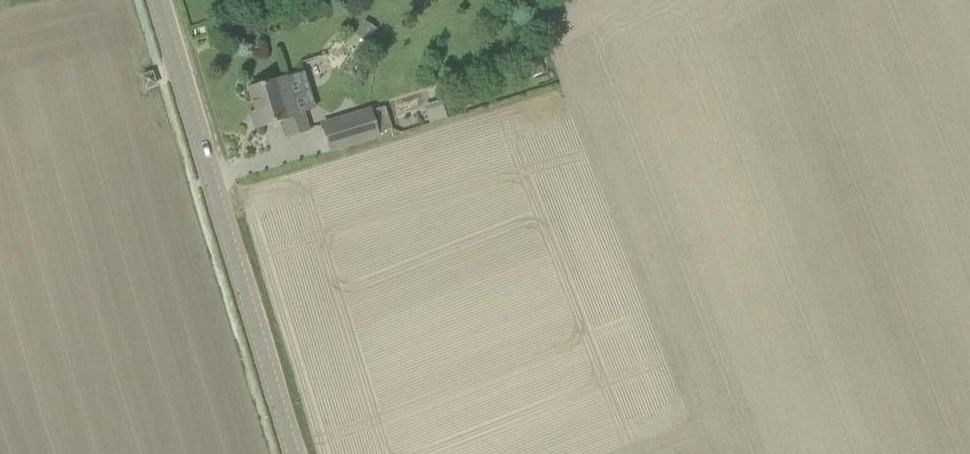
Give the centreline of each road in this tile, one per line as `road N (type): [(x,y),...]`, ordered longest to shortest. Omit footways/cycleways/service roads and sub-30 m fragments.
road 1 (tertiary): [(294,453),(158,0)]

